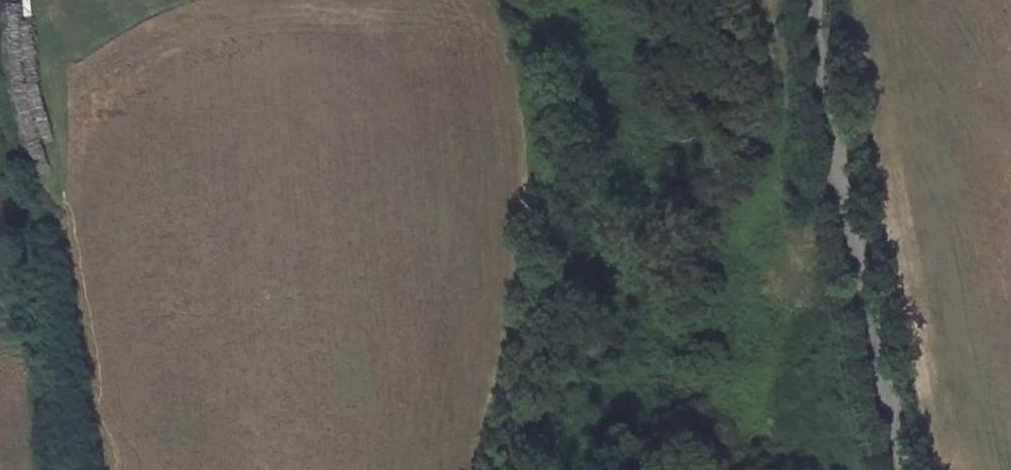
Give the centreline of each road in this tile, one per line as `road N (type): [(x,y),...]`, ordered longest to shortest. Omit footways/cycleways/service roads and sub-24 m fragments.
road 1 (residential): [(904,469),(817,30),(820,0)]

